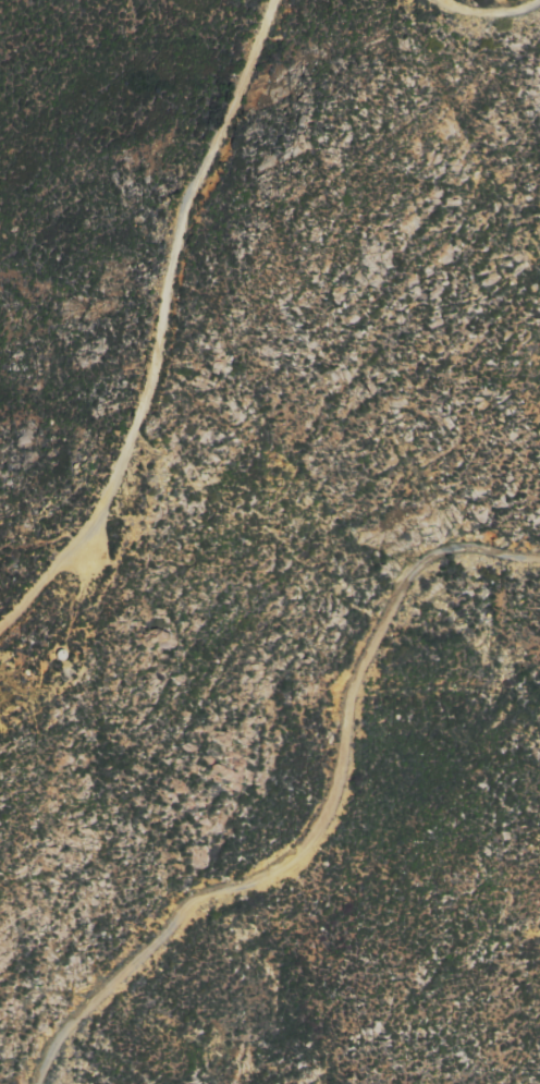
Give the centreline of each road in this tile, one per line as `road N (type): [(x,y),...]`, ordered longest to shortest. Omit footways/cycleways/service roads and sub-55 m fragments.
road 1 (track): [(539,557),(450,549),(415,564),(360,697),(351,777),(332,829),(293,866),(205,894),(83,1014),(46,1083)]
road 2 (track): [(0,632),(85,541),(113,495),(156,372),(185,208),(275,0)]

